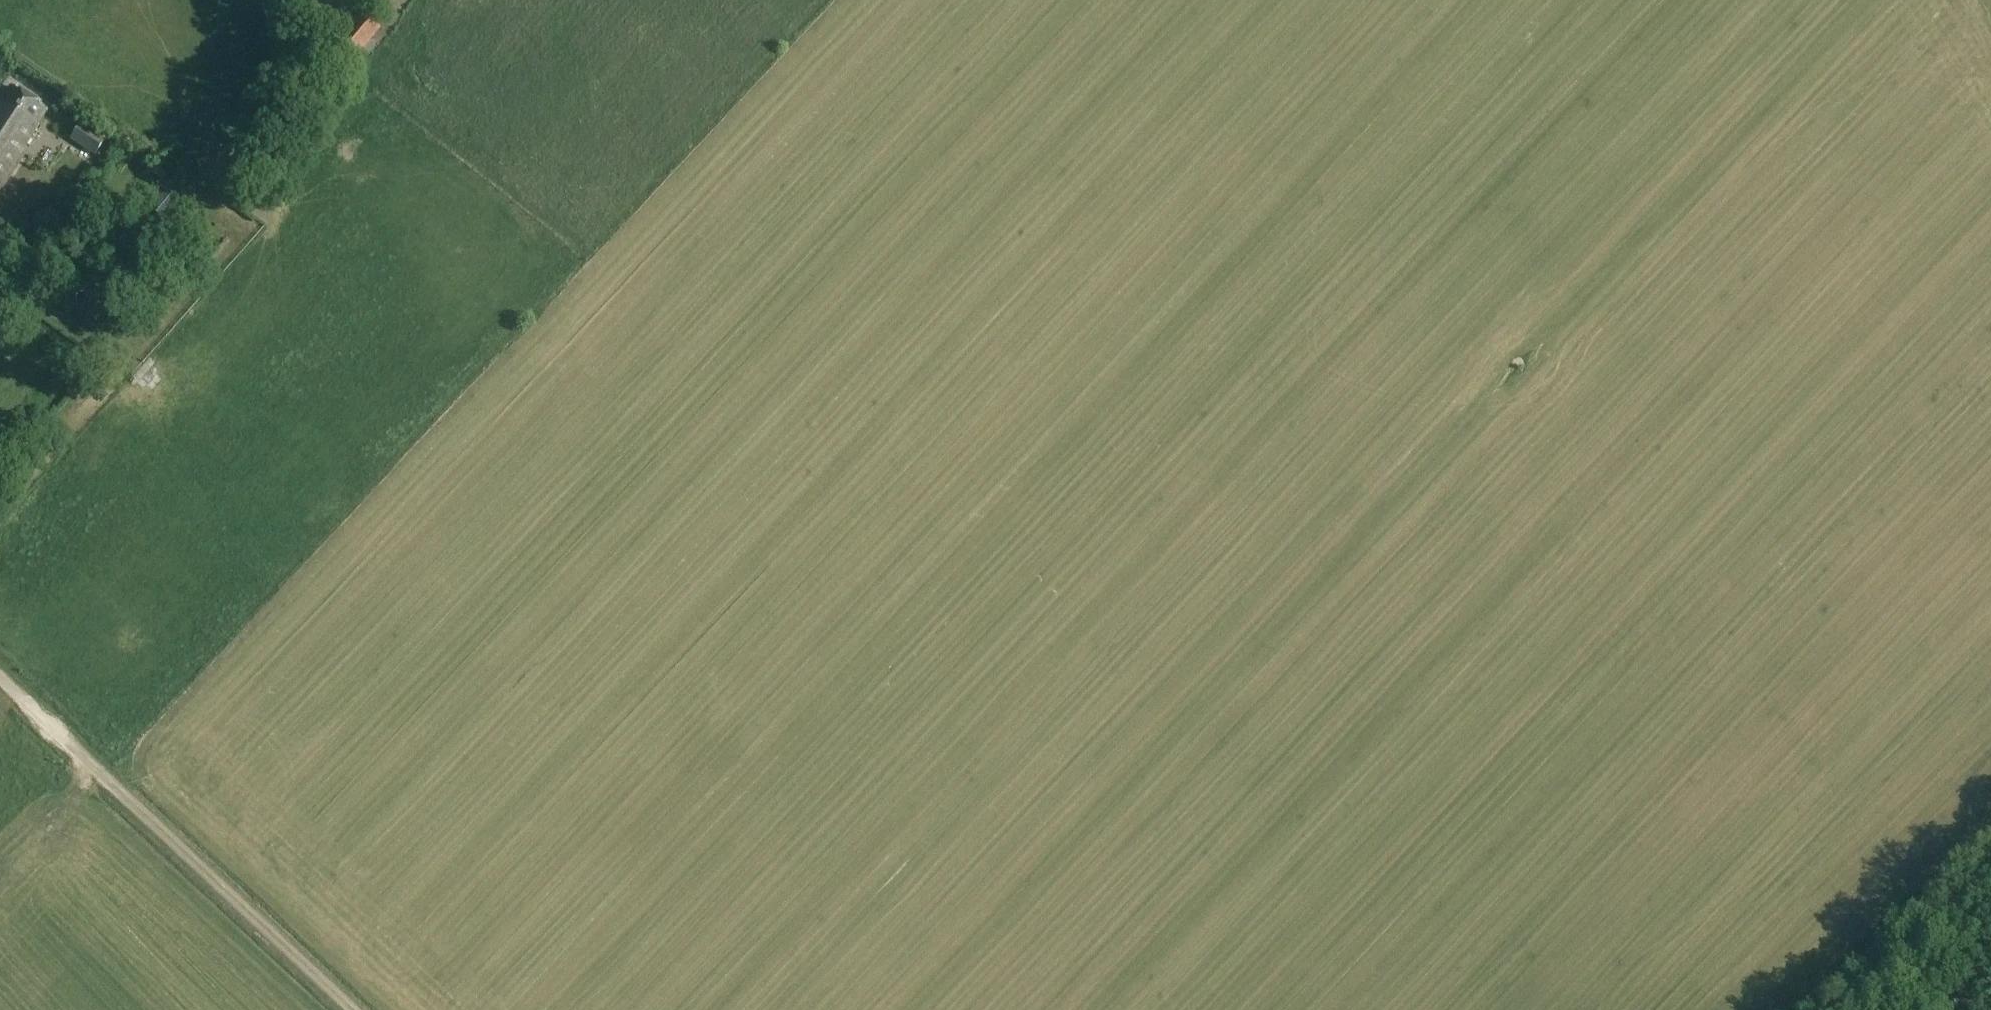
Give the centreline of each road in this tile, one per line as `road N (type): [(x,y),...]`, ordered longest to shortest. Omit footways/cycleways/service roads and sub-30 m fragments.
road 1 (track): [(355,1009),(0,675)]
road 2 (track): [(1846,1009),(1990,873)]

